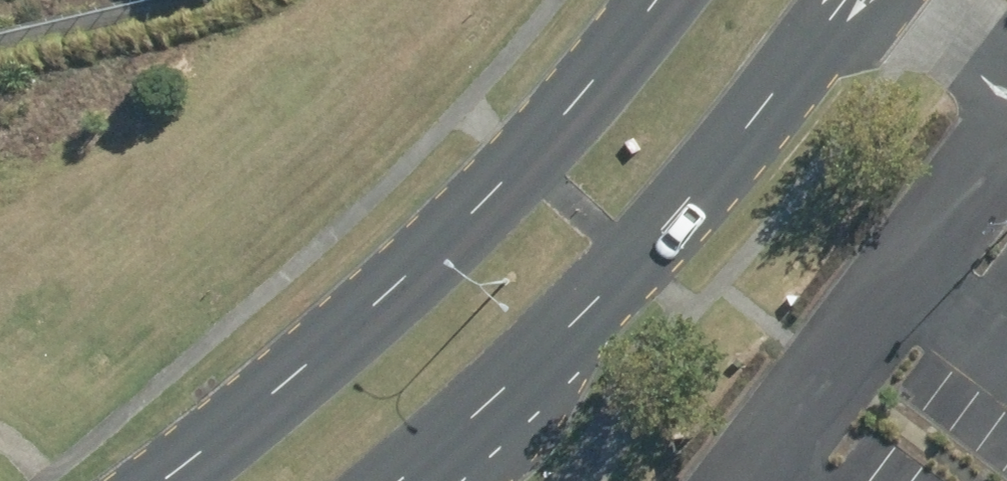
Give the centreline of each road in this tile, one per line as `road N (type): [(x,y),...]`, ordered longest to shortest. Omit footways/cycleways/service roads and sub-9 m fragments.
road 1 (secondary): [(166,480),(365,320),(486,198),(654,0)]
road 2 (secondary): [(845,0),(633,261),(397,480)]

